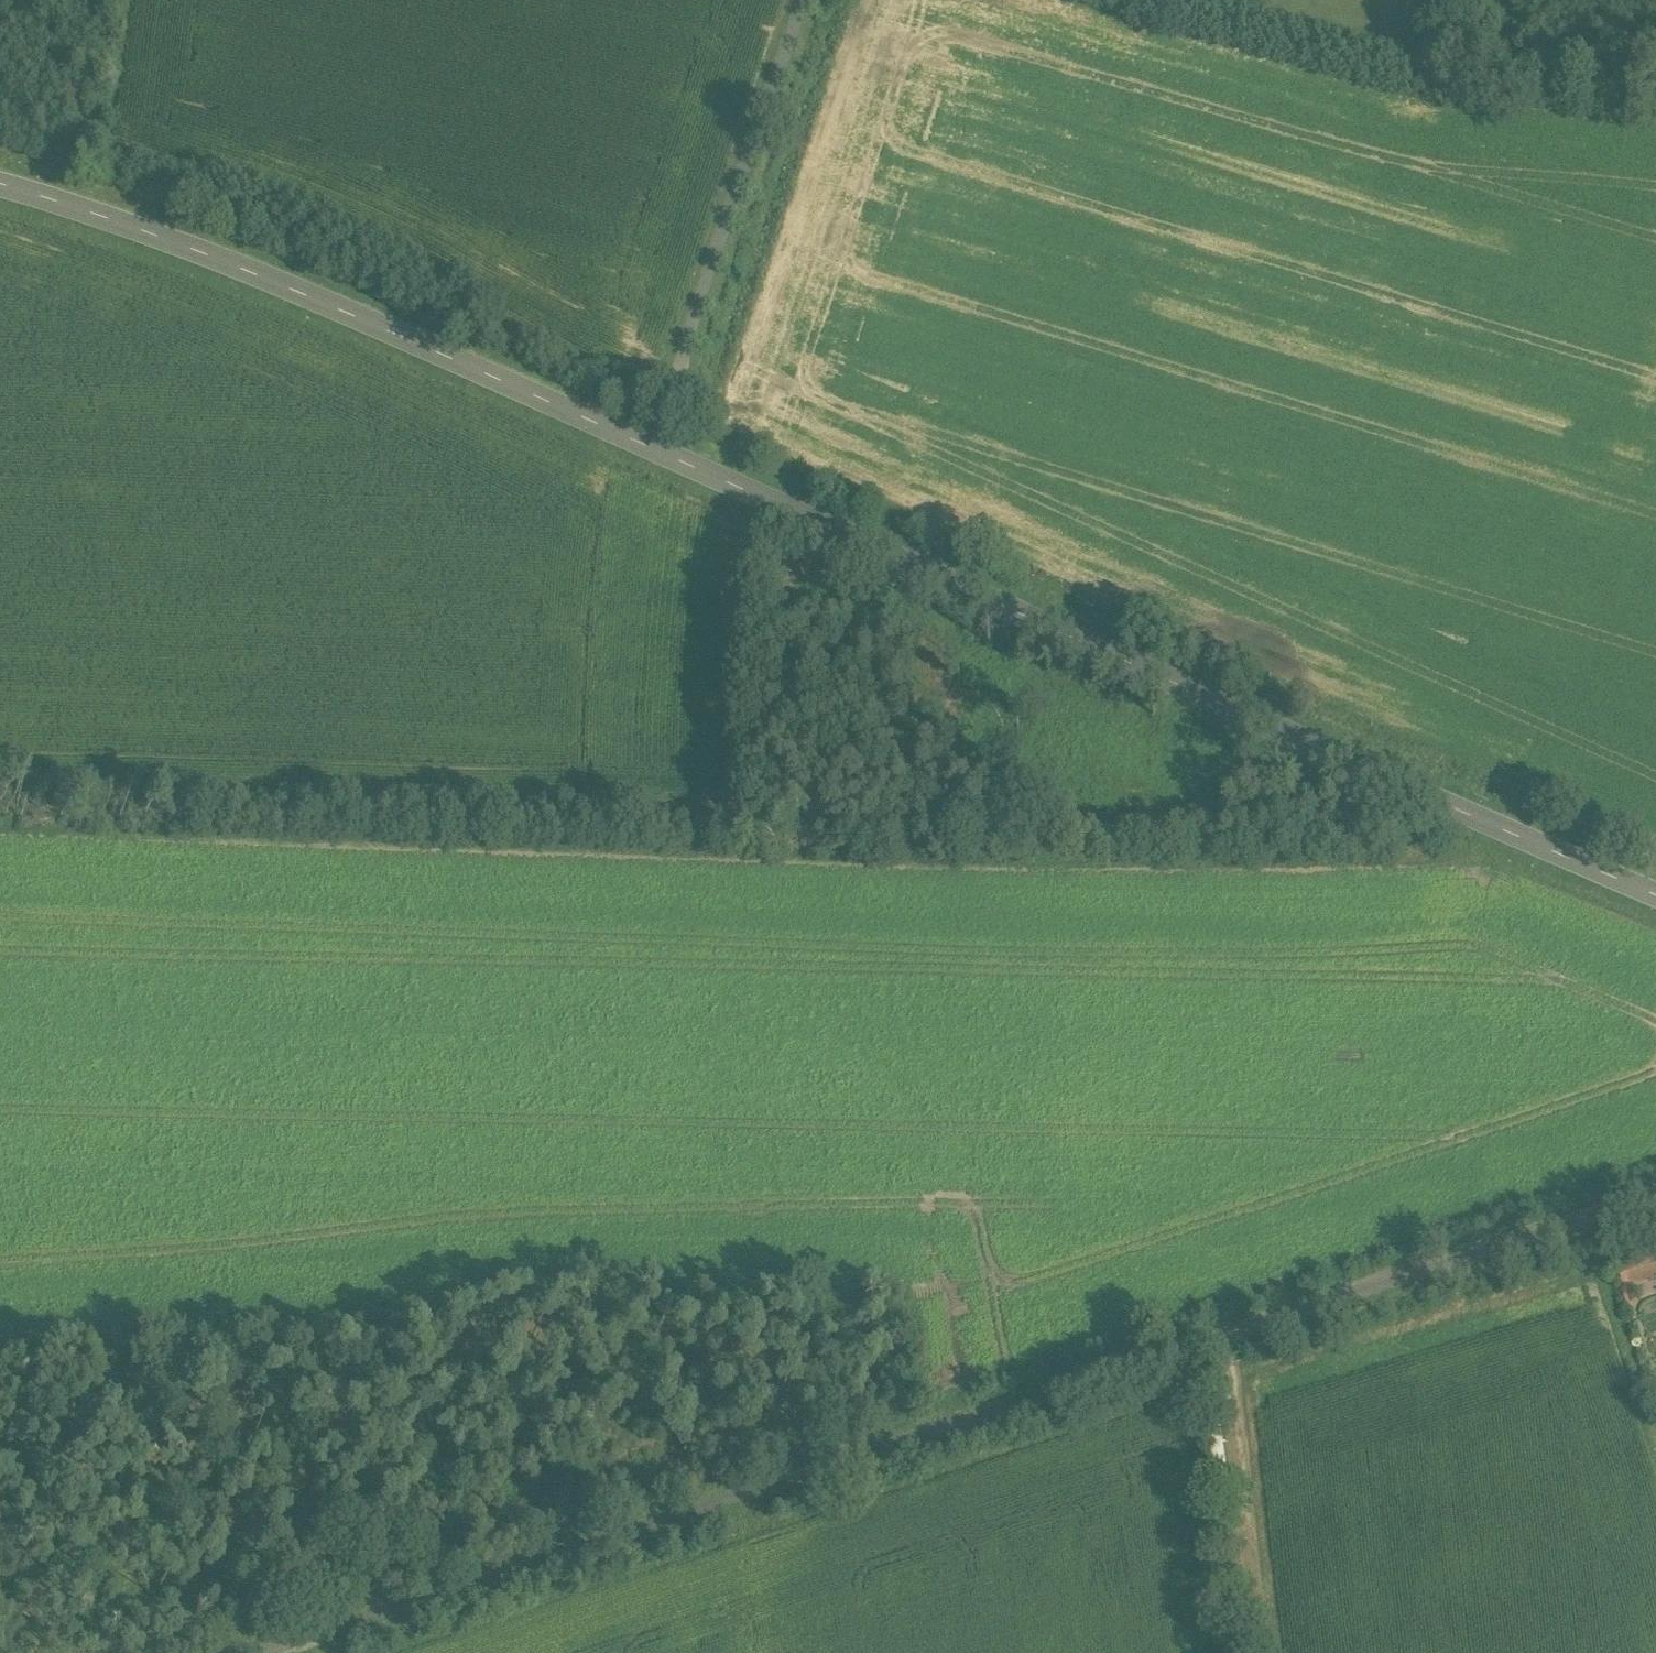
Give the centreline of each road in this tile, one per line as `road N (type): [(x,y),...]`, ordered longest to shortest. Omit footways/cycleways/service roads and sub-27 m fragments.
road 1 (unclassified): [(286,1652),(1655,1204)]
road 2 (tertiary): [(663,454),(1655,896)]
road 3 (tertiary): [(0,185),(158,236),(663,454)]
road 4 (unclassified): [(663,454),(804,0)]

